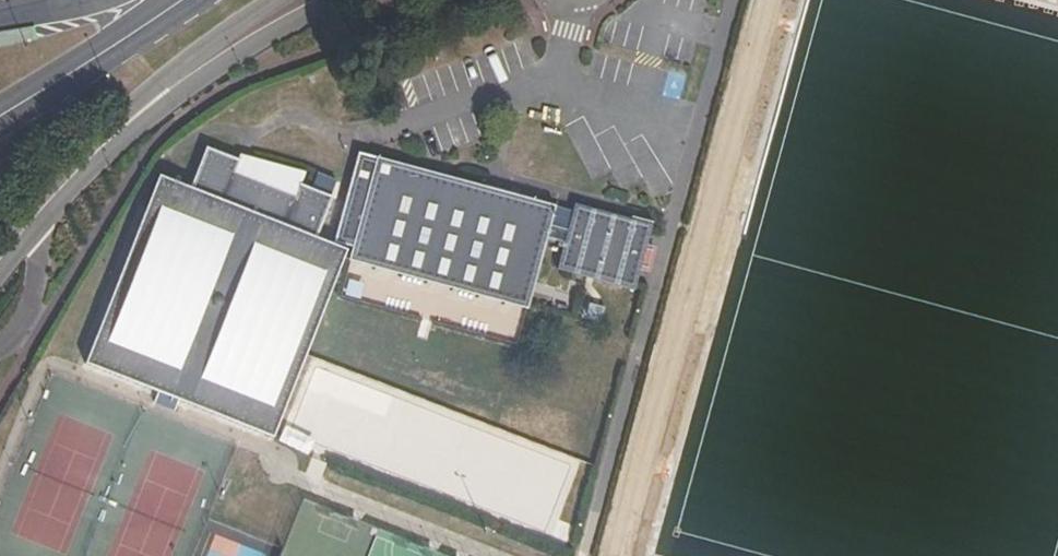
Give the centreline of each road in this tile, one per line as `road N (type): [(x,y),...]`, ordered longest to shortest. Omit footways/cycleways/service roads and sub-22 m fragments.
road 1 (unclassified): [(39,213),(184,78),(324,0)]
road 2 (unclassified): [(264,0),(167,67),(39,213)]
road 3 (secondary): [(0,115),(182,0)]

